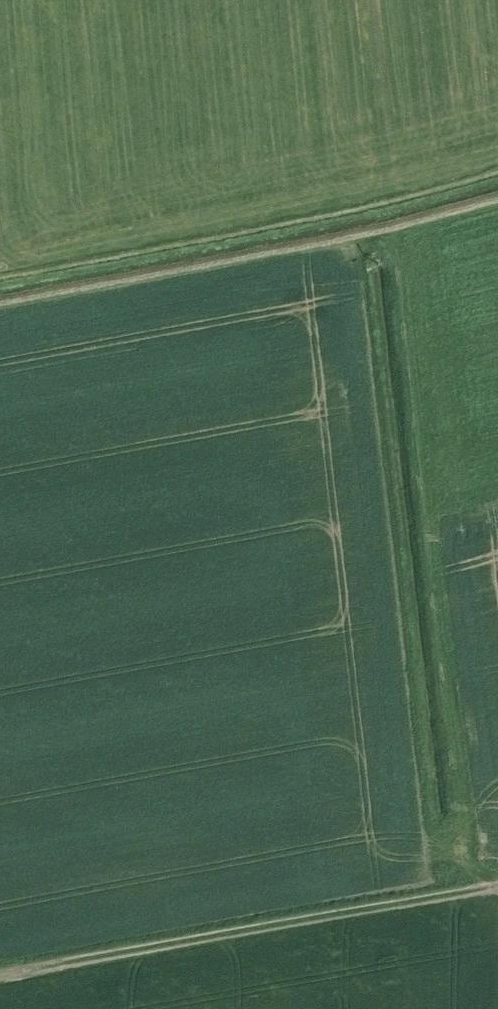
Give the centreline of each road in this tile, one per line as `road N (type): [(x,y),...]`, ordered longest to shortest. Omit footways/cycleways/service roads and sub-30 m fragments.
road 1 (track): [(100,954),(497,887)]

